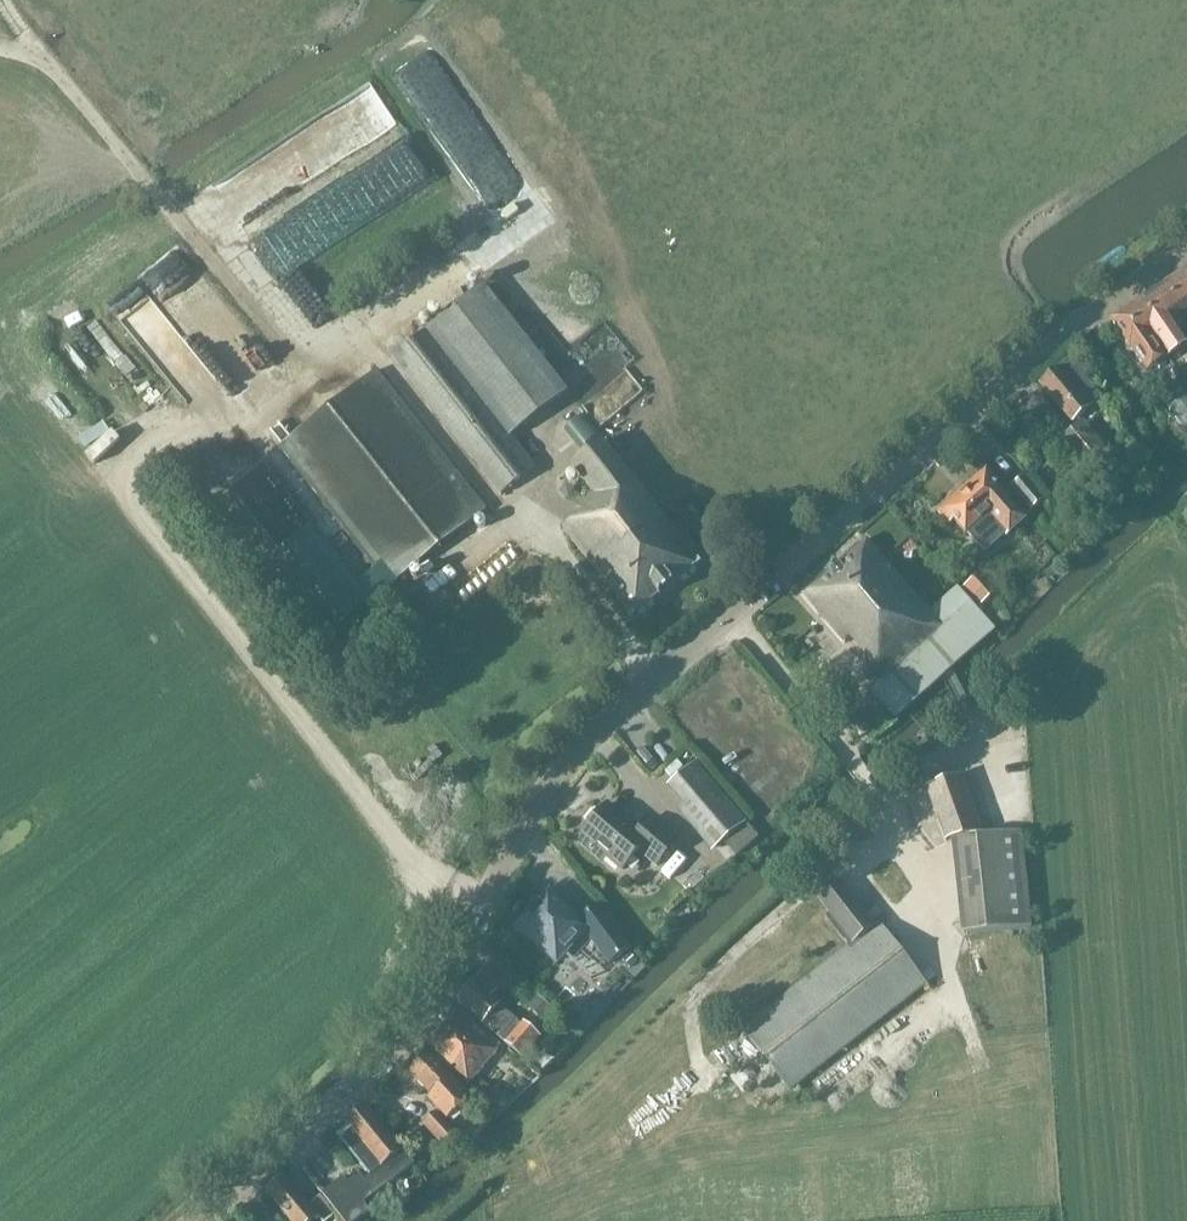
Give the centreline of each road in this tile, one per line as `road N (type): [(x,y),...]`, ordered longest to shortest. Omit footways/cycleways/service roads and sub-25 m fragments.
road 1 (tertiary): [(195,1220),(405,1041),(567,764),(683,651),(1035,356),(1186,250)]
road 2 (track): [(173,217),(18,325),(416,873),(482,914)]
road 3 (track): [(982,1070),(889,835),(735,956),(693,1002),(706,1076),(624,1138)]
road 4 (track): [(541,528),(512,522),(373,345),(310,384),(173,217)]
road 5 (track): [(889,835),(870,785),(728,614)]
road 6 (track): [(173,217),(51,63),(0,48)]

